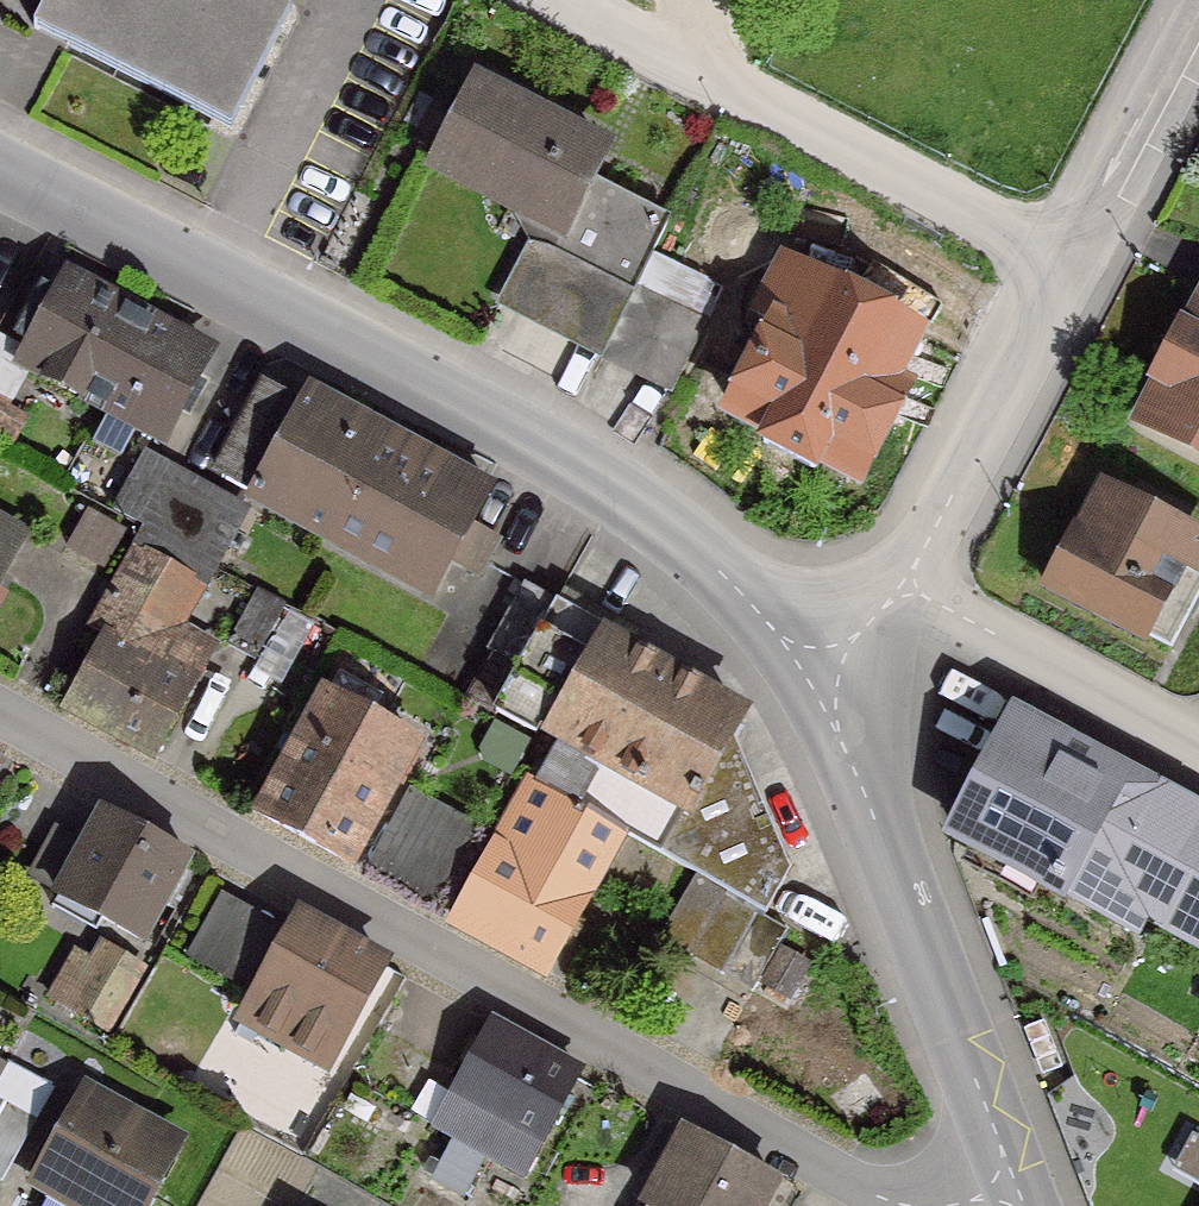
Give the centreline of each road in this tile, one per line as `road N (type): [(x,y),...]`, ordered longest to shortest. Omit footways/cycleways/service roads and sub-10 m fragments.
road 1 (residential): [(894,1205),(0,717)]
road 2 (residential): [(0,168),(544,440),(659,520),(819,683)]
road 3 (residential): [(1198,24),(903,598)]
road 4 (residential): [(819,683),(1010,1179)]
road 5 (residential): [(1198,751),(966,623),(903,598)]

